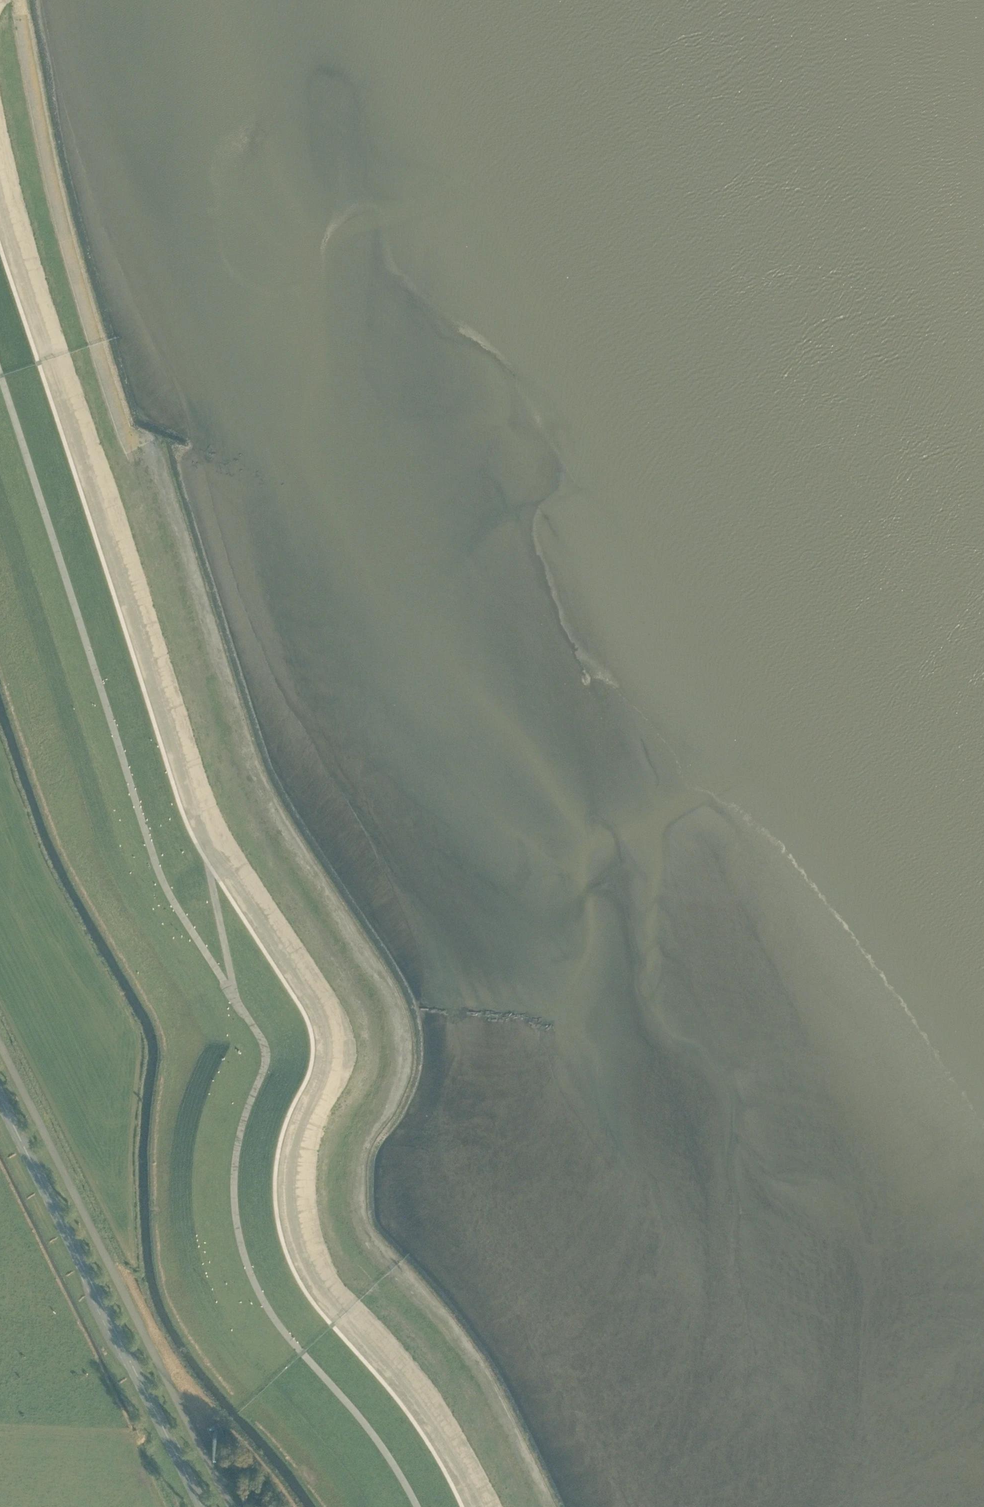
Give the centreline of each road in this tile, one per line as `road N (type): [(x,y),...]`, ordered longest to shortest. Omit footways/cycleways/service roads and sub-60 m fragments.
road 1 (unclassified): [(231,1506),(0,1040)]
road 2 (secondary): [(203,1506),(0,1097)]

